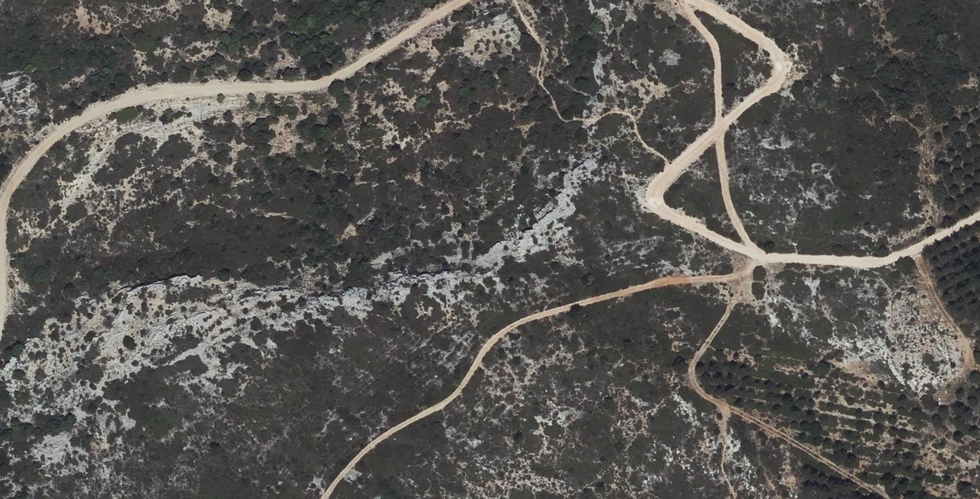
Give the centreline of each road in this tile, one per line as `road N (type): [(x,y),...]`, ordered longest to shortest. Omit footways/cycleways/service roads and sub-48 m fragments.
road 1 (track): [(462,0),(315,90),(149,93),(54,133),(2,198),(0,291)]
road 2 (track): [(323,498),(389,433),(446,402),(502,329),(643,287),(742,276),(755,254)]
road 3 (track): [(755,254),(663,213),(656,197),(779,66),(768,45),(692,0)]
road 4 (track): [(755,254),(727,209),(719,50),(680,0)]
road 5 (track): [(755,254),(875,261),(927,245),(979,215)]
road 6 (track): [(742,276),(691,373),(699,389),(727,409)]

